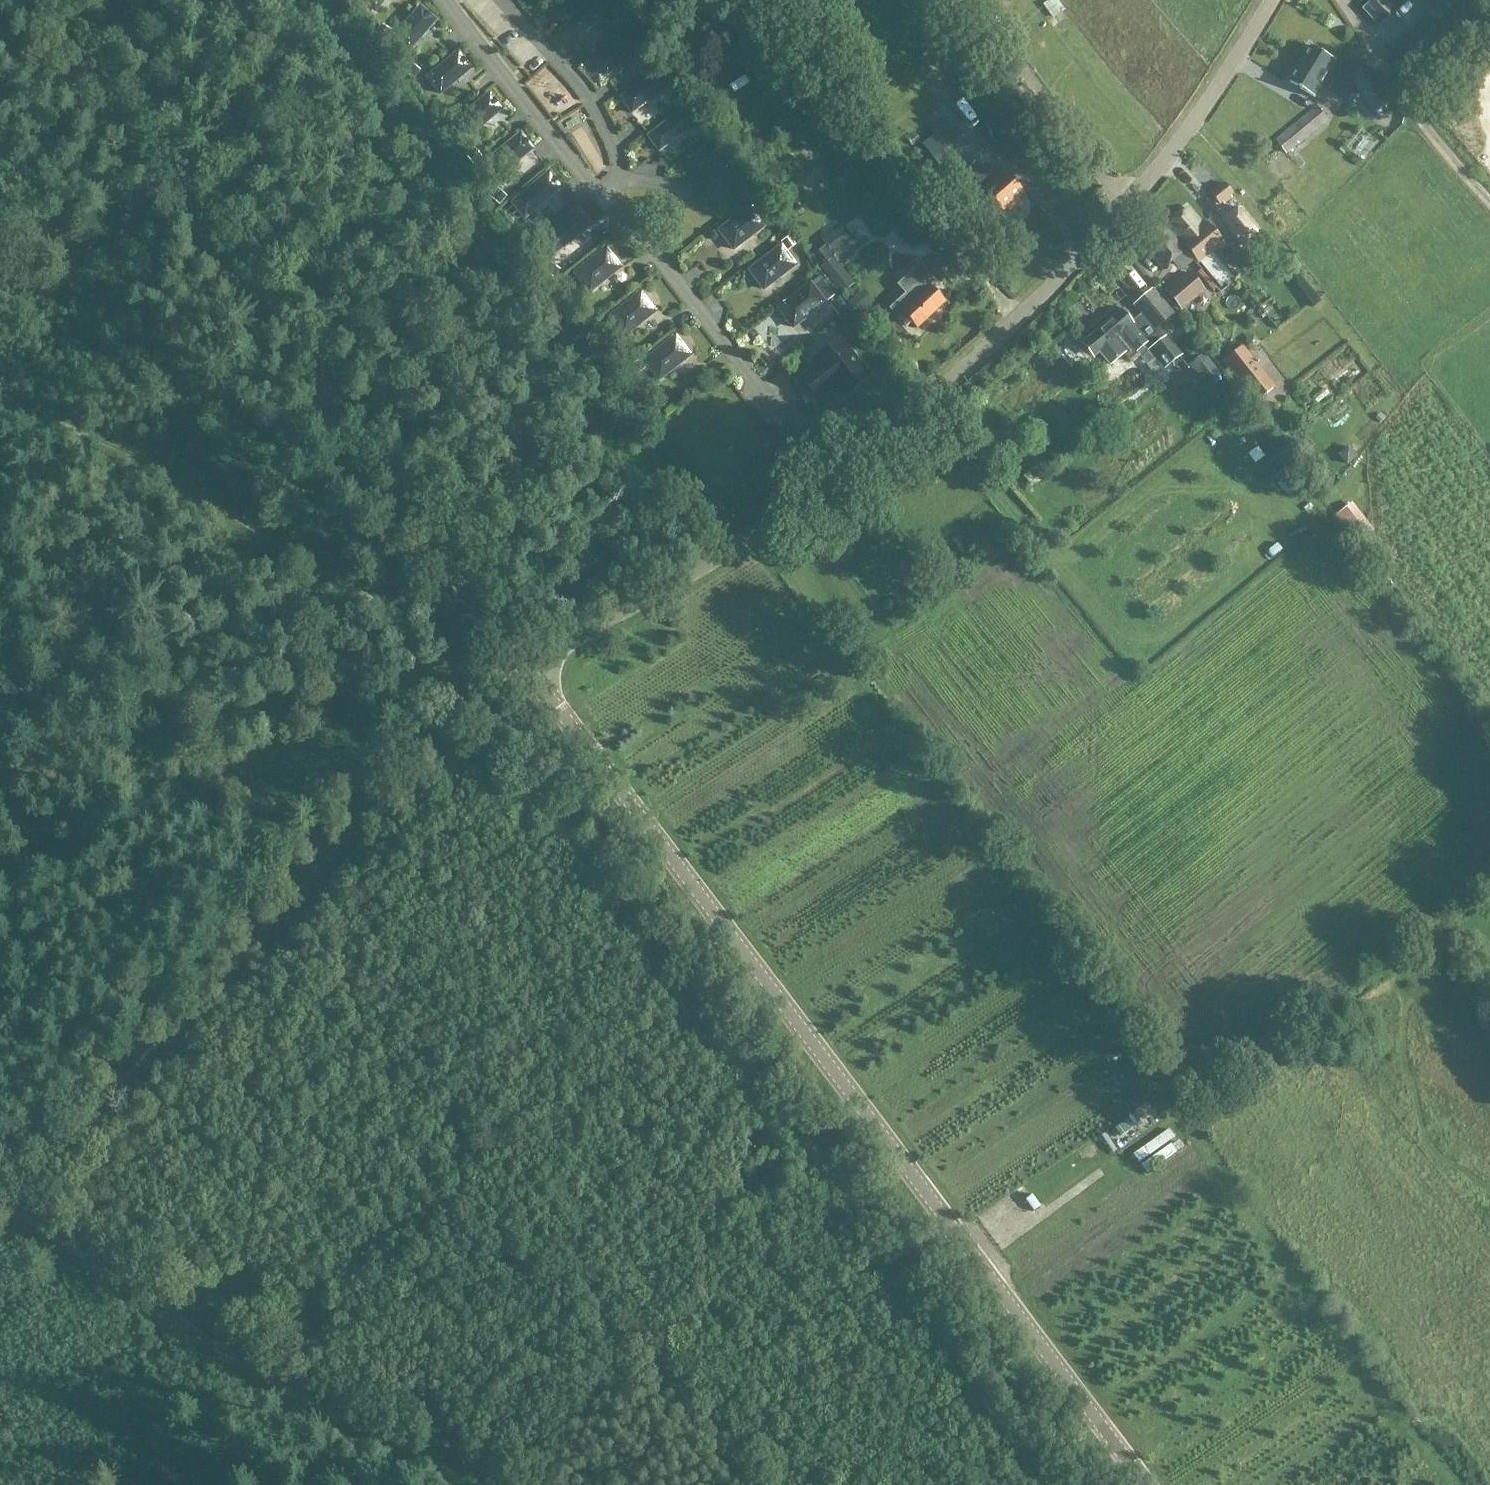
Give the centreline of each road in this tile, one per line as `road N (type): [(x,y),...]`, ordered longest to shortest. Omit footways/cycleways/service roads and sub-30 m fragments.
road 1 (unclassified): [(1146,1484),(527,667)]
road 2 (unclassified): [(527,667),(739,545),(940,390),(1152,177),(1271,0)]
road 3 (unclassified): [(527,667),(32,0)]
road 4 (track): [(4,1210),(490,679)]
road 5 (track): [(4,1210),(321,1411),(506,1484)]
road 6 (track): [(490,679),(125,452),(0,403)]

